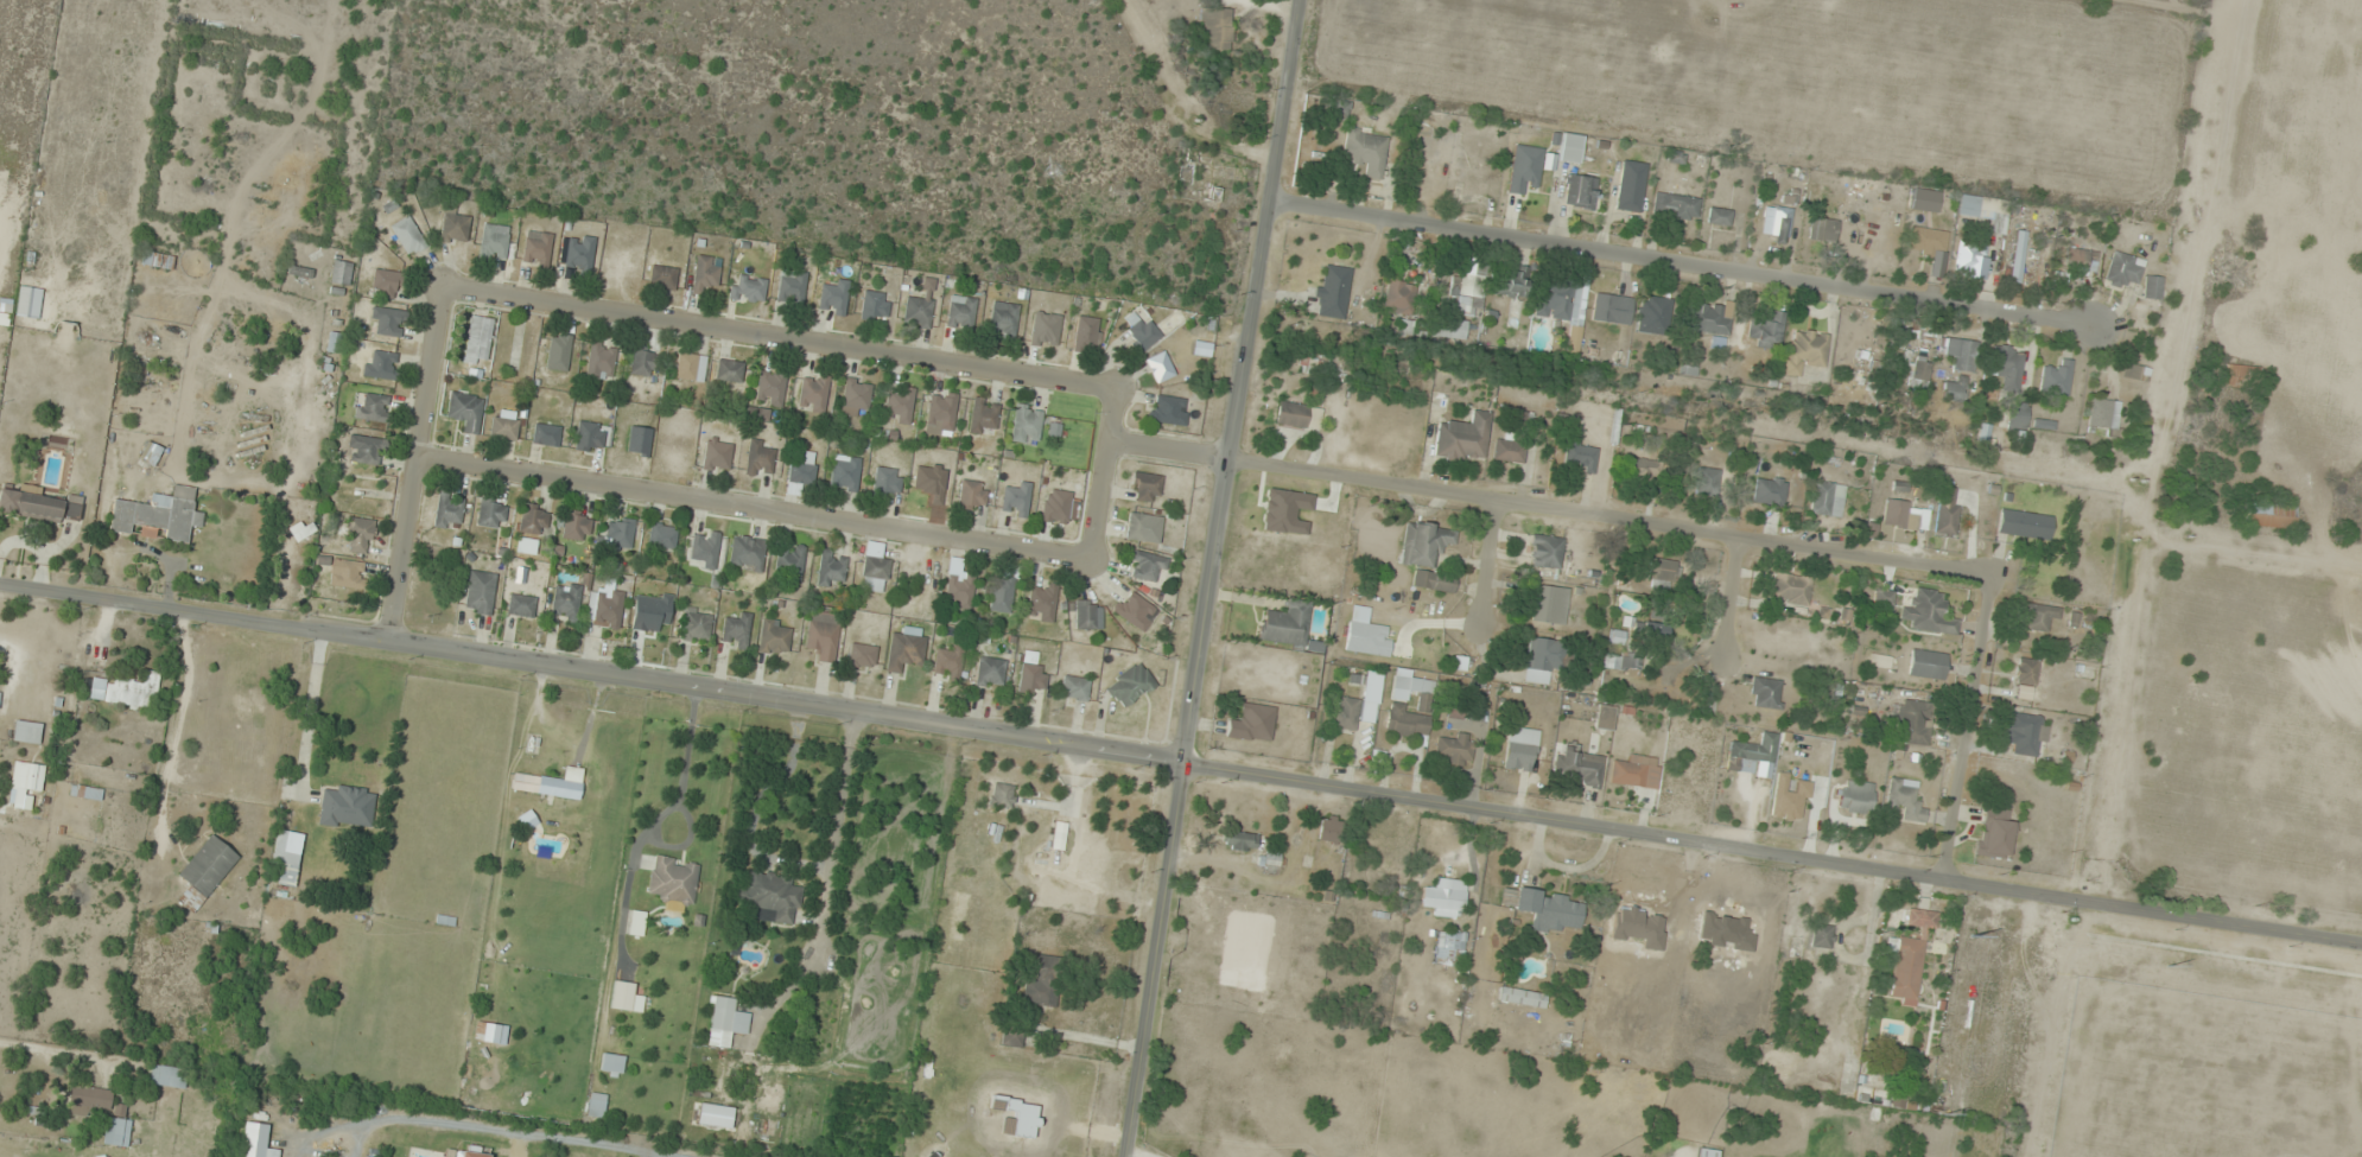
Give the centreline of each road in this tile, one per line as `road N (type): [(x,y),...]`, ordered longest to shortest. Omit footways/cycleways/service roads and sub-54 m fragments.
road 1 (tertiary): [(2361,945),(0,586)]
road 2 (tertiary): [(1129,1156),(1299,0)]
road 3 (residential): [(1226,460),(1987,574),(1942,879)]
road 4 (track): [(2238,0),(2214,199),(2154,476),(2102,904)]
road 5 (residential): [(1269,199),(2091,320)]
road 6 (residential): [(415,458),(1087,558)]
road 7 (residential): [(442,282),(1111,386)]
road 8 (residential): [(386,646),(442,282)]
road 9 (track): [(2361,553),(2148,522)]
road 10 (residential): [(1087,558),(1111,386)]
road 11 (track): [(0,1046),(126,1063)]
road 12 (residential): [(1499,501),(1480,624)]
road 13 (residential): [(1103,446),(1226,460)]

